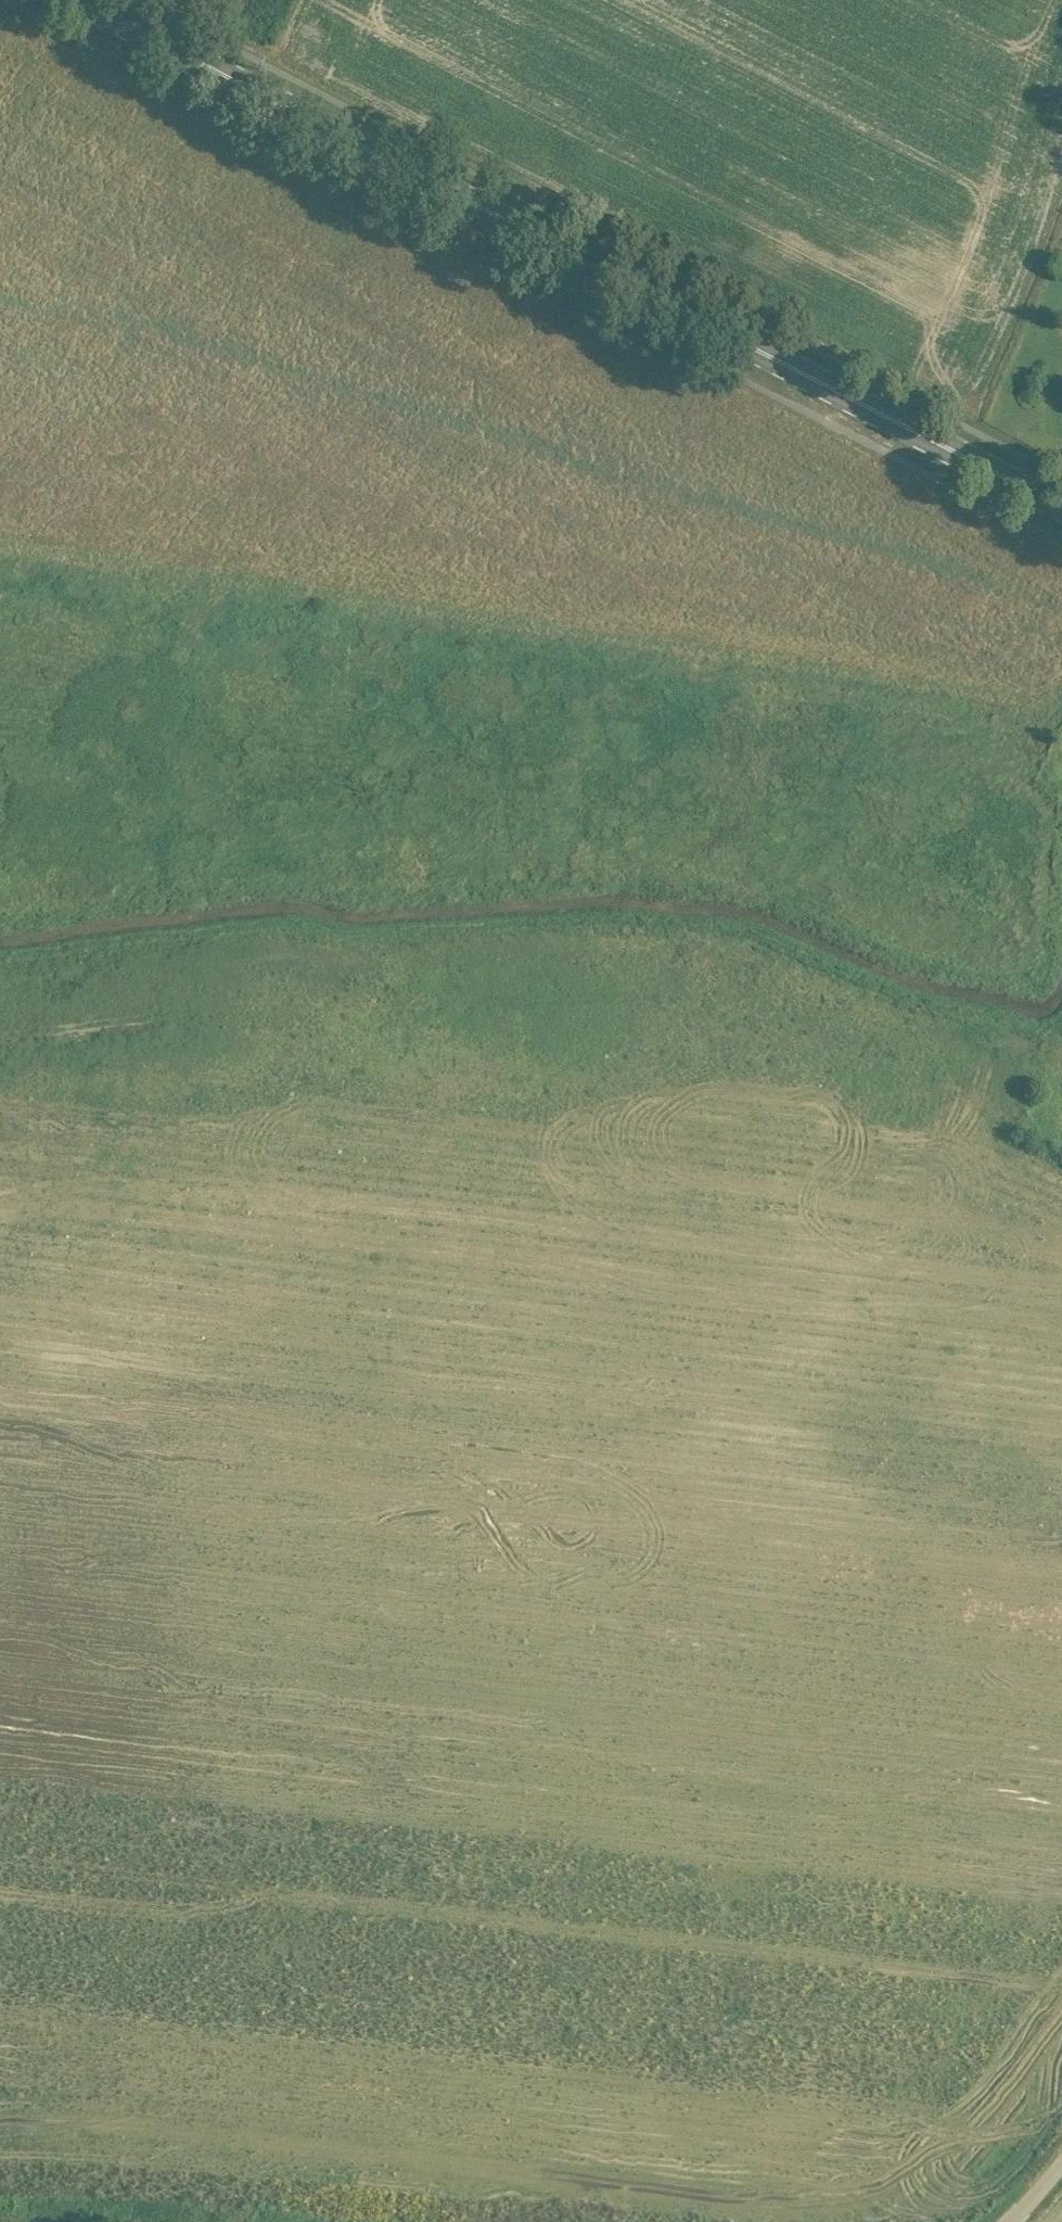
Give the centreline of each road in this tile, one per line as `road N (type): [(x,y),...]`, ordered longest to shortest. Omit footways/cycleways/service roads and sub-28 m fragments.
road 1 (primary): [(1061,507),(71,0)]

